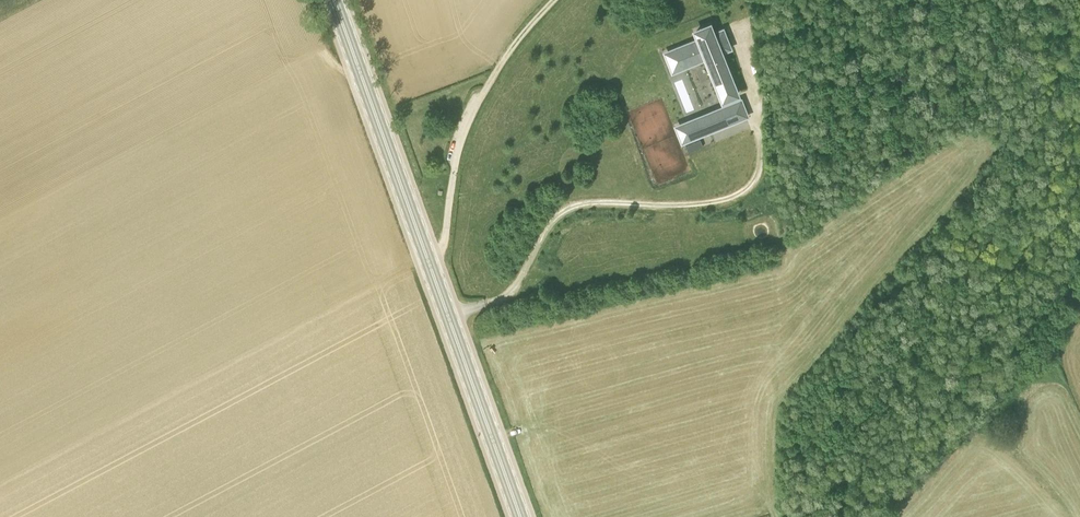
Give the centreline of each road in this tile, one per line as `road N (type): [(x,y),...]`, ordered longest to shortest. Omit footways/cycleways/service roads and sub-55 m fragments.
road 1 (tertiary): [(521,516),(335,0)]

